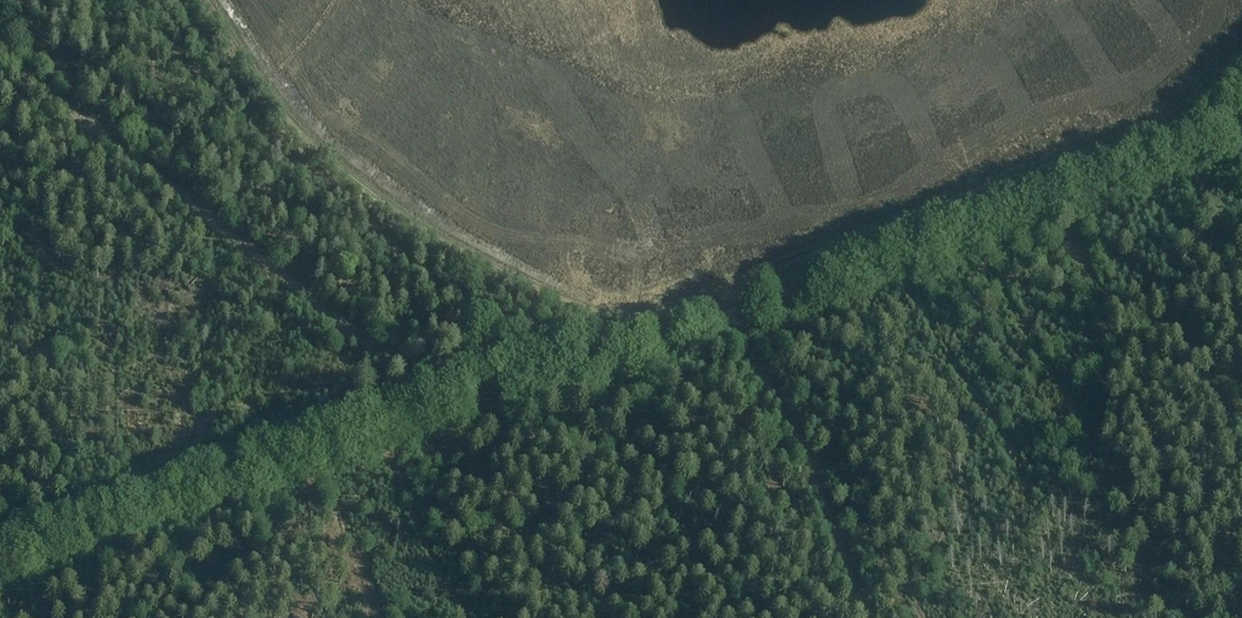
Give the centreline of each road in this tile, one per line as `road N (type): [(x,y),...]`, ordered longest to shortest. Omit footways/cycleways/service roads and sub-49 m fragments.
road 1 (track): [(0,60),(446,406)]
road 2 (track): [(725,309),(1192,140)]
road 3 (track): [(0,562),(446,406)]
road 4 (track): [(725,309),(812,466),(863,617)]
road 5 (track): [(446,406),(647,335)]

